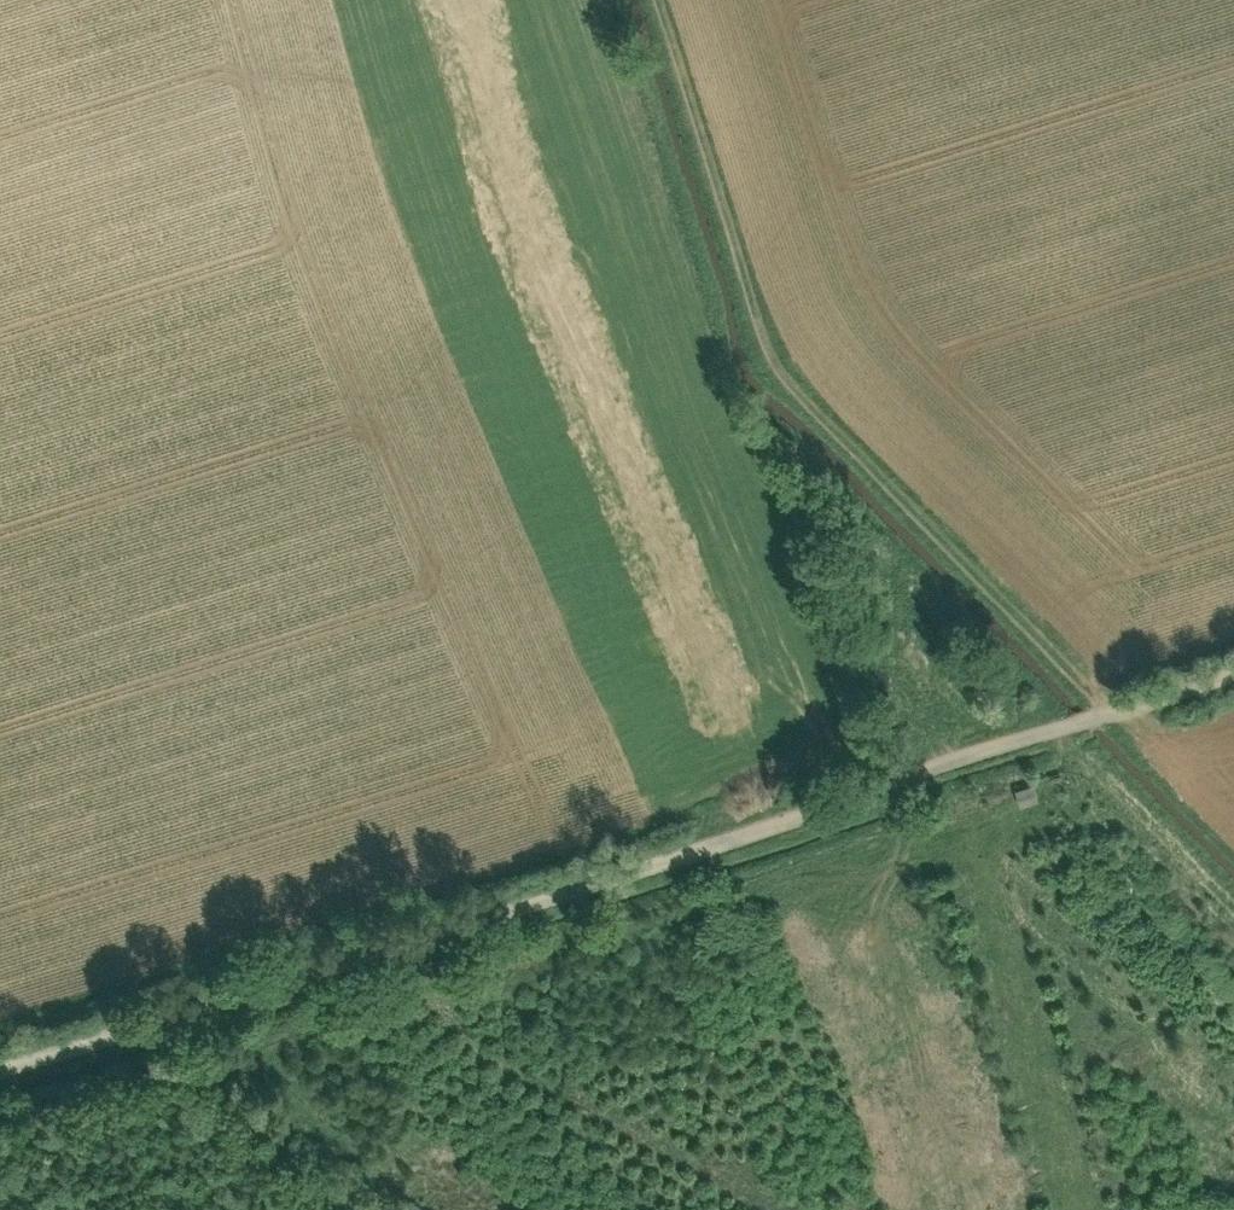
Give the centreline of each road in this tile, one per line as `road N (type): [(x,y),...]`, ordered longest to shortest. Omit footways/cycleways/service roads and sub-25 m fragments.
road 1 (track): [(1233,677),(0,1072)]

